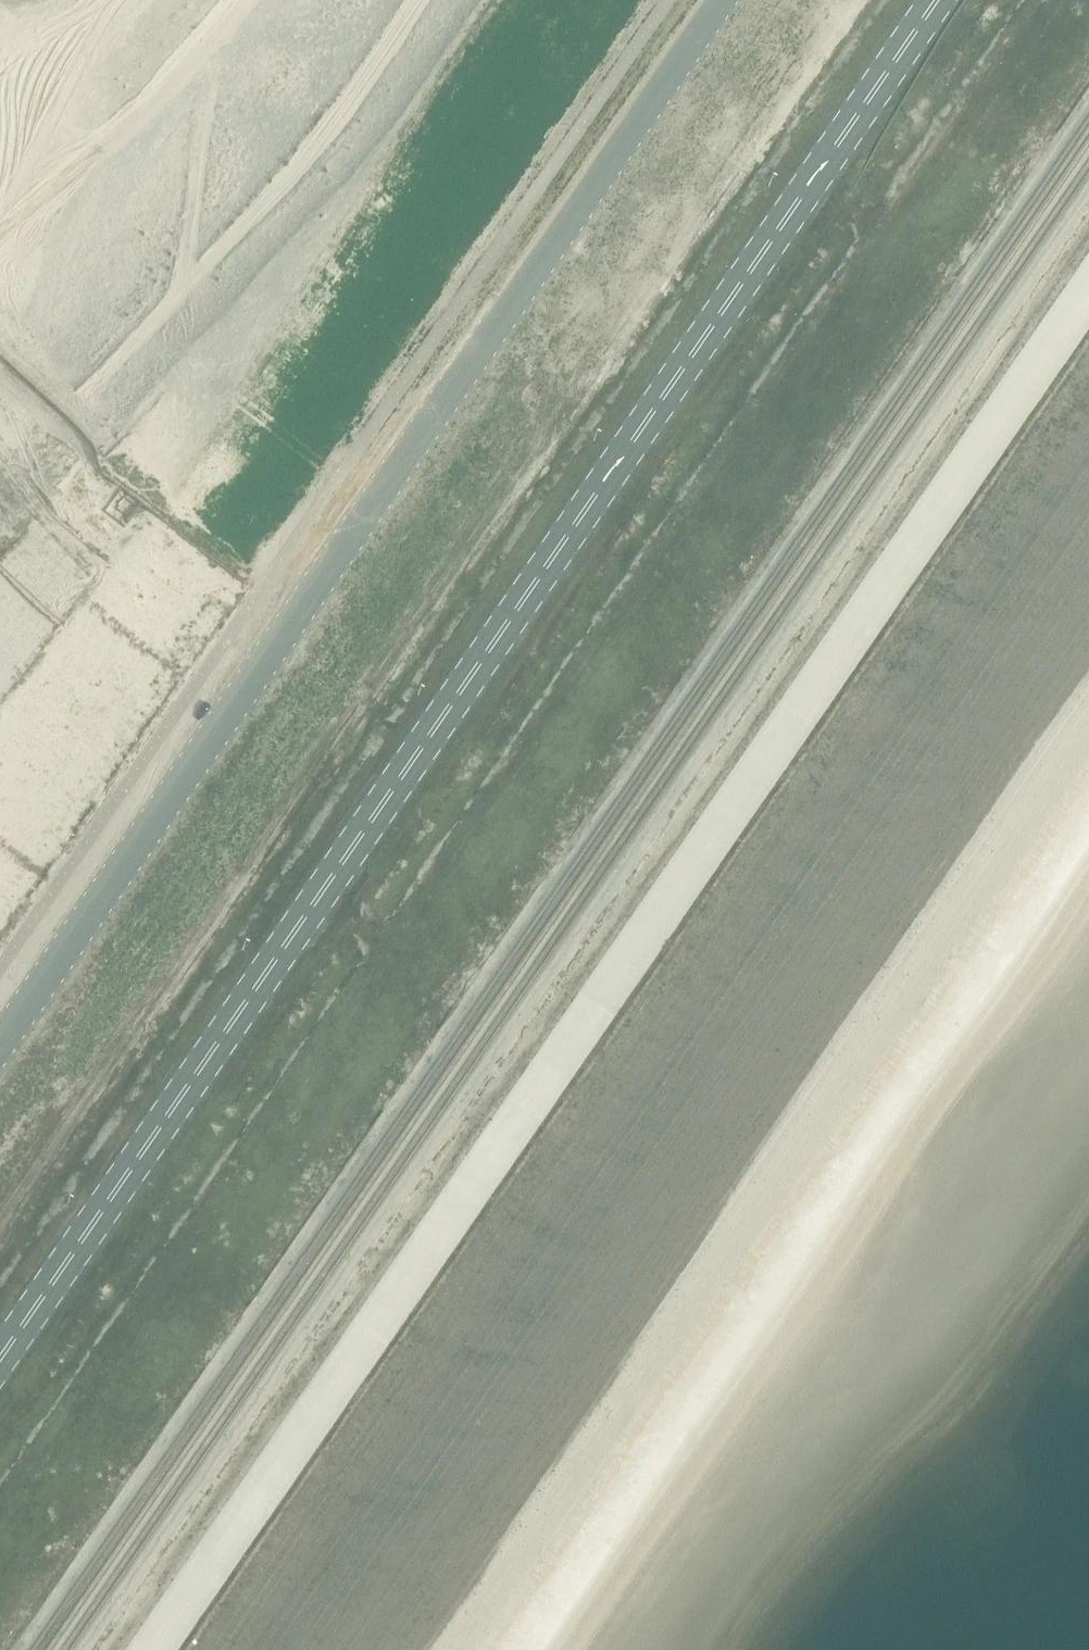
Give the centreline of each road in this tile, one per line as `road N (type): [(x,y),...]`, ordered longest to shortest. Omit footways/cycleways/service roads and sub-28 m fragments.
road 1 (secondary): [(939,0),(0,1360)]
road 2 (unclassified): [(248,1649),(1088,432)]
road 3 (unclassified): [(724,0),(0,1049)]

